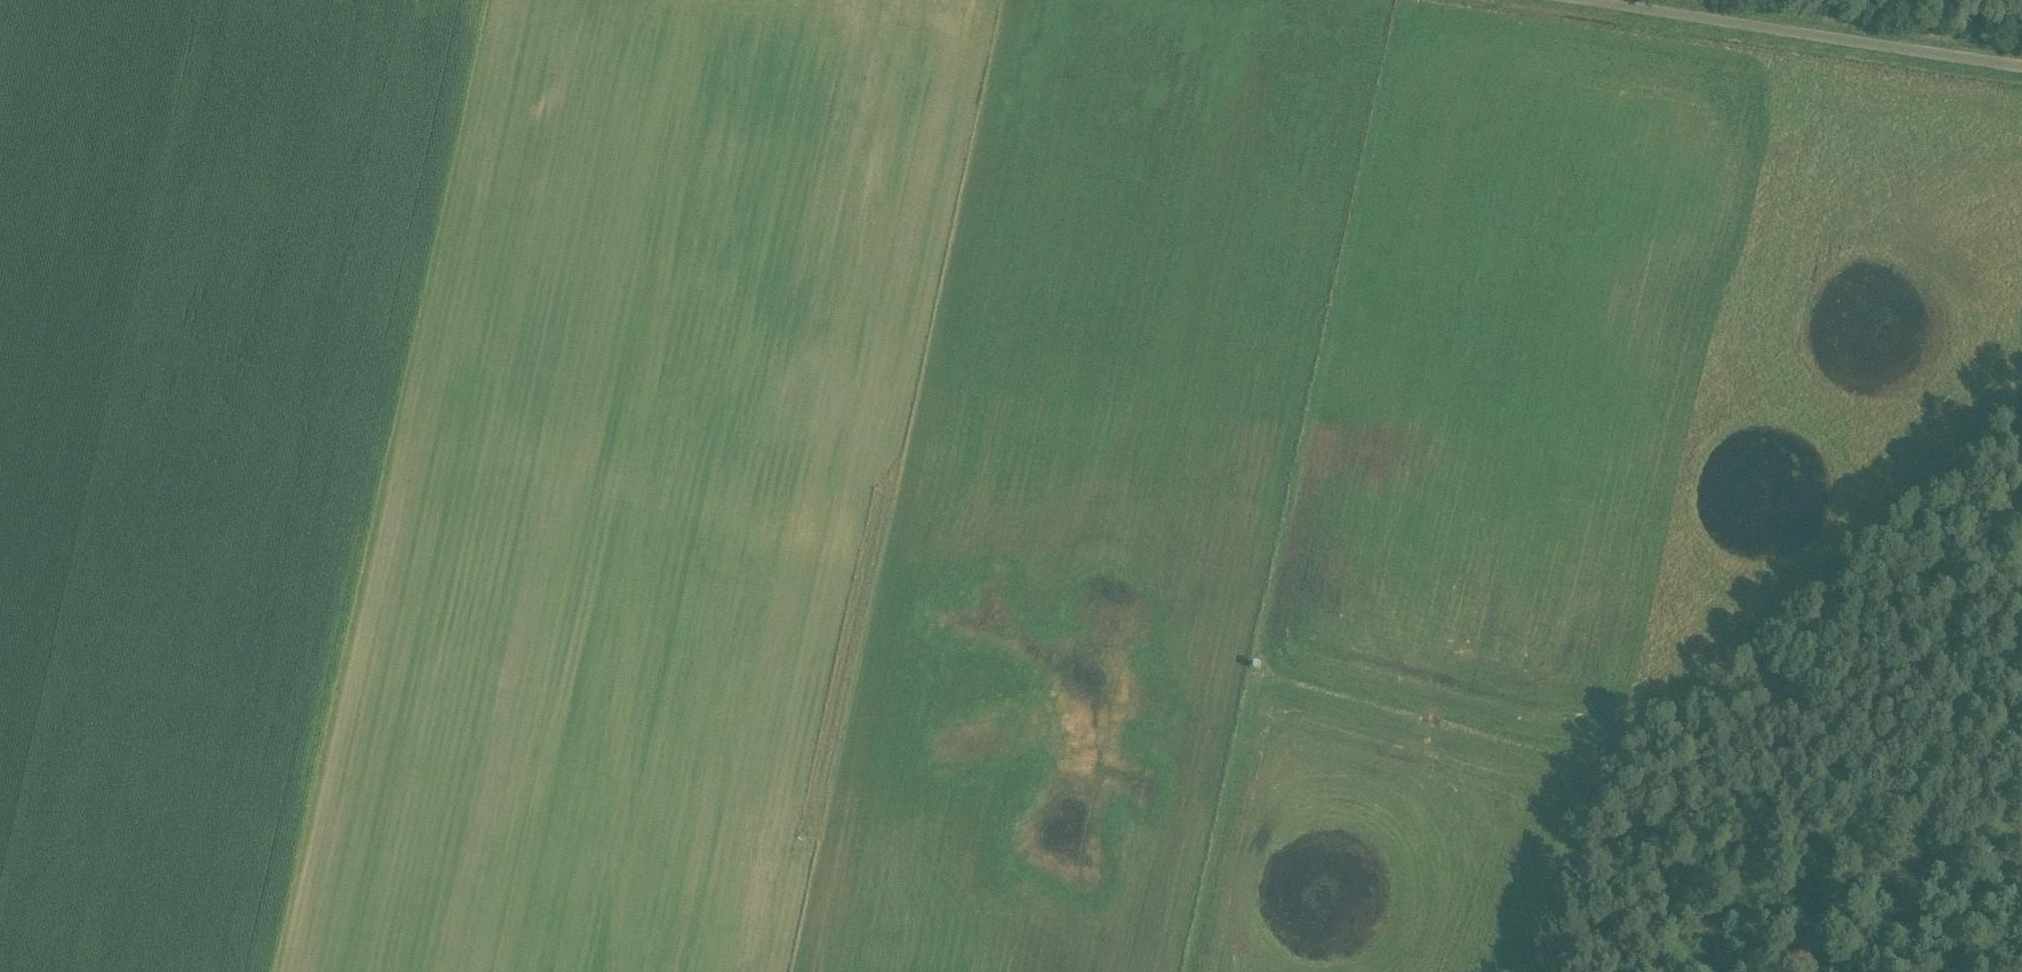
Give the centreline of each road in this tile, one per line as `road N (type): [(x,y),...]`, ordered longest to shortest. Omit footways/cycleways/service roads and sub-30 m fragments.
road 1 (unclassified): [(1597,0),(2021,67)]

